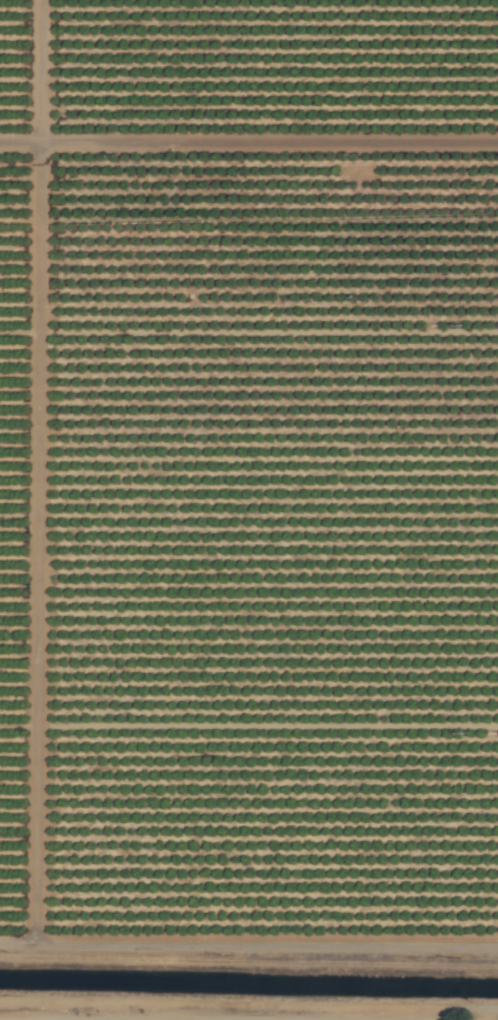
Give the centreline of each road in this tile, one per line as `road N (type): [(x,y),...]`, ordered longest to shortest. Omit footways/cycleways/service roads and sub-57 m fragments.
road 1 (track): [(497,1015),(0,1007)]
road 2 (track): [(0,138),(497,136)]

